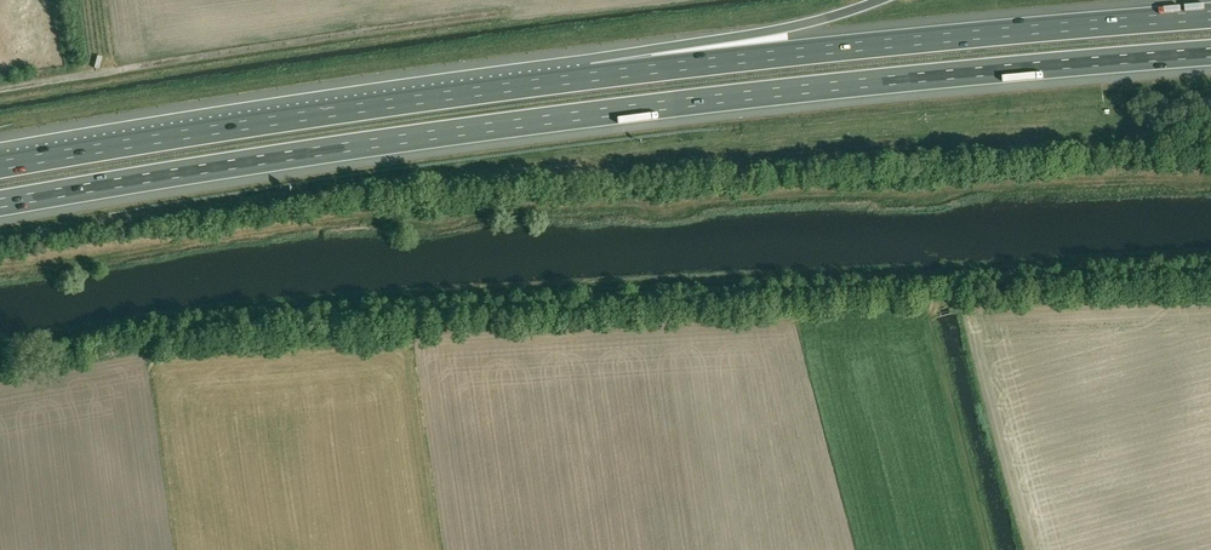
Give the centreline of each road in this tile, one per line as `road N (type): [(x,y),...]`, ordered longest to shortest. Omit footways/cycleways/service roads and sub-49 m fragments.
road 1 (motorway): [(0,204),(608,113),(1210,53)]
road 2 (motorway): [(1210,16),(964,33),(598,76)]
road 3 (motorway): [(598,76),(0,166)]
road 4 (unclassified): [(0,92),(491,16)]
road 5 (motorway): [(882,0),(598,76)]

